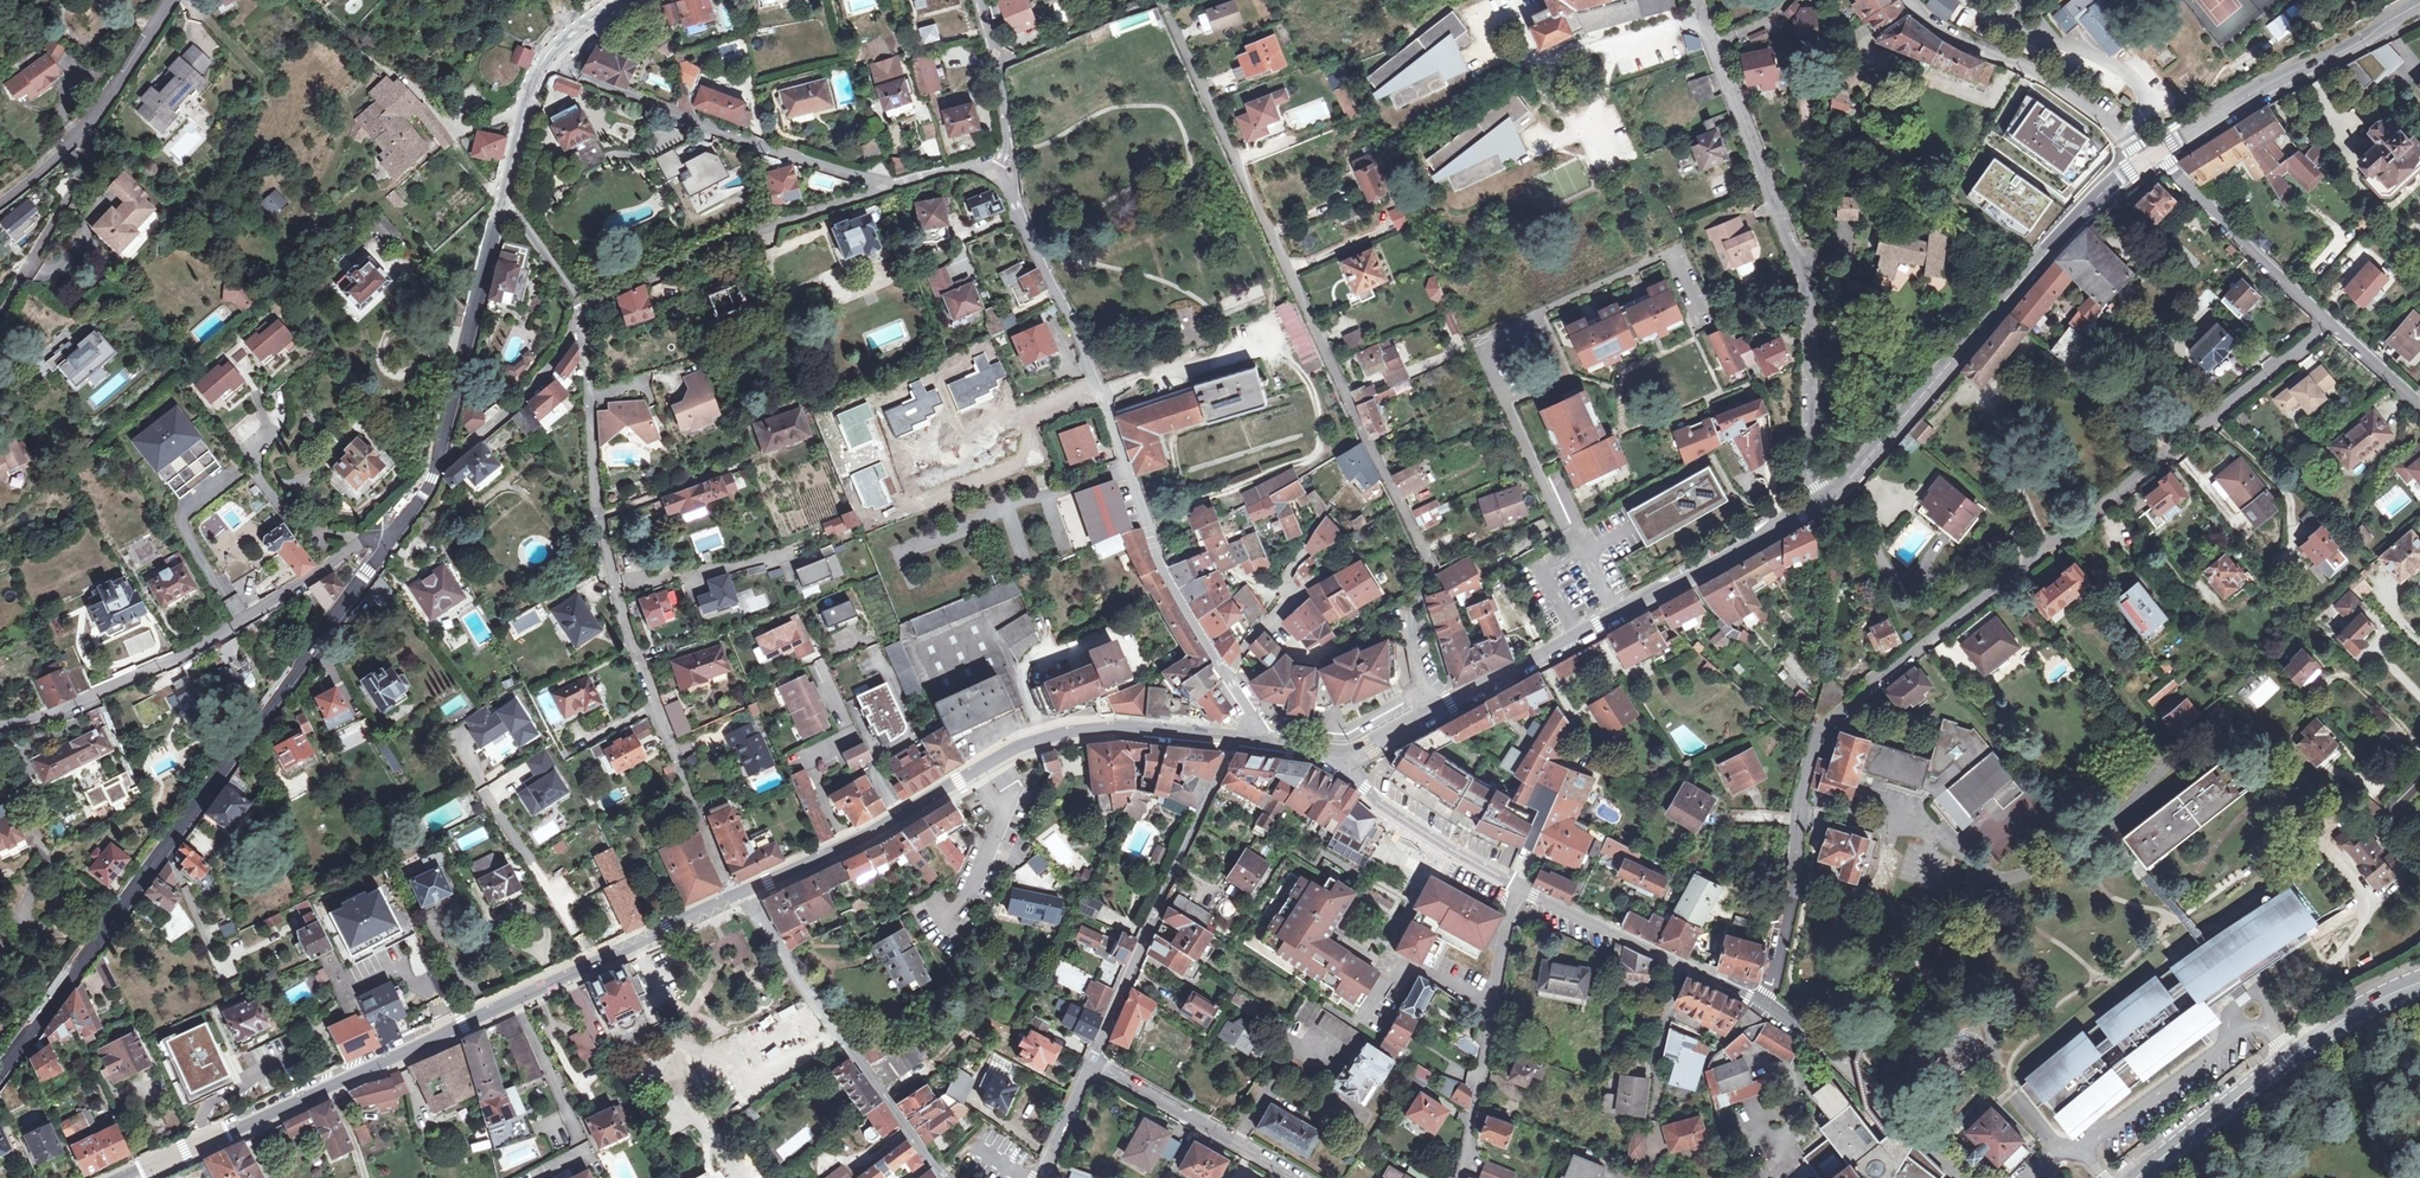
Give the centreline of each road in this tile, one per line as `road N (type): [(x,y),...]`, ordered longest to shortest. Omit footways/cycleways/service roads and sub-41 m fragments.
road 1 (residential): [(2326,318),(1817,732),(1799,804),(1792,897),(1765,1004)]
road 2 (residential): [(1161,2),(1433,567),(1408,607),(1426,716)]
road 3 (tertiary): [(119,1177),(732,896)]
road 4 (secondary): [(0,1073),(388,543)]
road 5 (residential): [(732,896),(620,596),(599,513),(585,317)]
road 6 (residential): [(994,173),(1070,318),(1166,576),(1226,678)]
road 7 (tertiary): [(745,890),(1040,735),(1081,728),(1236,737)]
road 8 (residential): [(1697,0),(1807,297),(1811,507)]
road 9 (tertiary): [(1811,507),(1898,425),(2088,208),(2152,157)]
road 10 (residential): [(0,728),(158,667),(377,534),(388,543)]
road 11 (residential): [(552,47),(579,76),(768,150),(893,185)]
road 12 (residential): [(1236,737),(1090,1062)]
road 13 (residential): [(945,1177),(745,890)]
road 14 (tertiary): [(2135,1177),(2331,1026),(2419,980)]
road 15 (residential): [(585,317),(749,235),(893,185)]
road 16 (tertiary): [(2152,157),(2264,86),(2419,6)]
road 17 (unclassified): [(1910,0),(1963,41),(2035,70),(2152,157)]
road 18 (residential): [(1520,894),(1503,943),(1459,1177)]
road 19 (secondary): [(436,459),(500,195)]
road 20 (residential): [(1520,894),(1765,1004)]
road 21 (residential): [(1765,1004),(1848,1066),(1961,1177)]
road 22 (residential): [(0,198),(88,118),(168,0)]
road 23 (residential): [(2152,157),(2326,318)]
road 24 (residential): [(1090,1062),(1291,1177)]
road 25 (residential): [(1339,758),(1436,841),(1520,894)]
road 26 (tertiary): [(1612,615),(1811,507)]
road 27 (residential): [(1343,492),(1301,548),(1276,613),(1226,678)]
road 28 (tertiary): [(1426,716),(1612,615)]
road 29 (residential): [(436,459),(459,451),(545,372),(585,317)]
road 30 (residential): [(1161,2),(997,65)]
road 31 (secondary): [(500,195),(520,112),(552,47)]
road 32 (residential): [(500,195),(585,317)]
road 33 (residential): [(2326,318),(2419,403)]
road 34 (residential): [(1043,1177),(1090,1062)]

